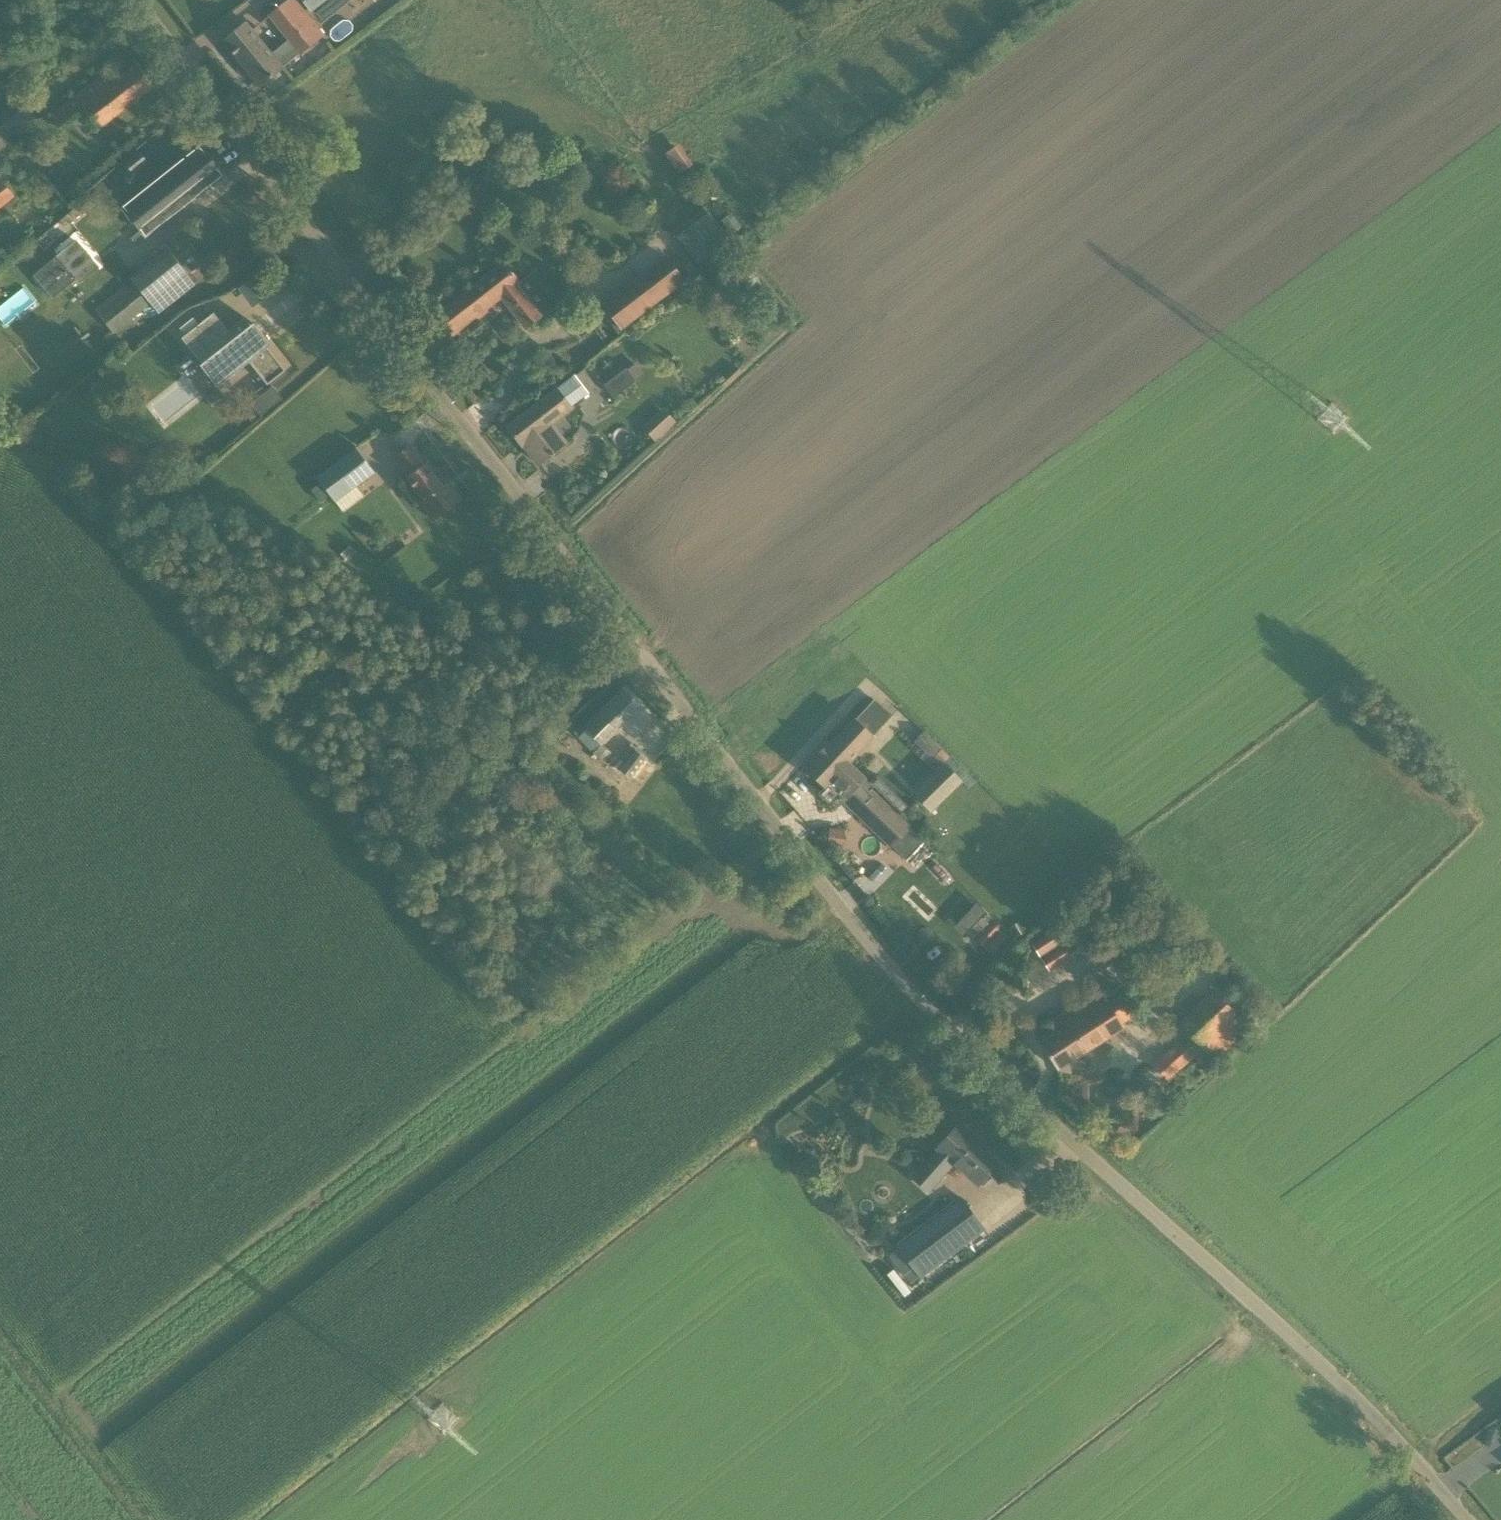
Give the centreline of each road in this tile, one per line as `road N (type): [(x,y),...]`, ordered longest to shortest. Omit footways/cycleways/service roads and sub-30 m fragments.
road 1 (unclassified): [(1470,1519),(1291,1334),(980,1068),(904,993),(136,0)]
road 2 (track): [(147,1519),(0,1333)]

